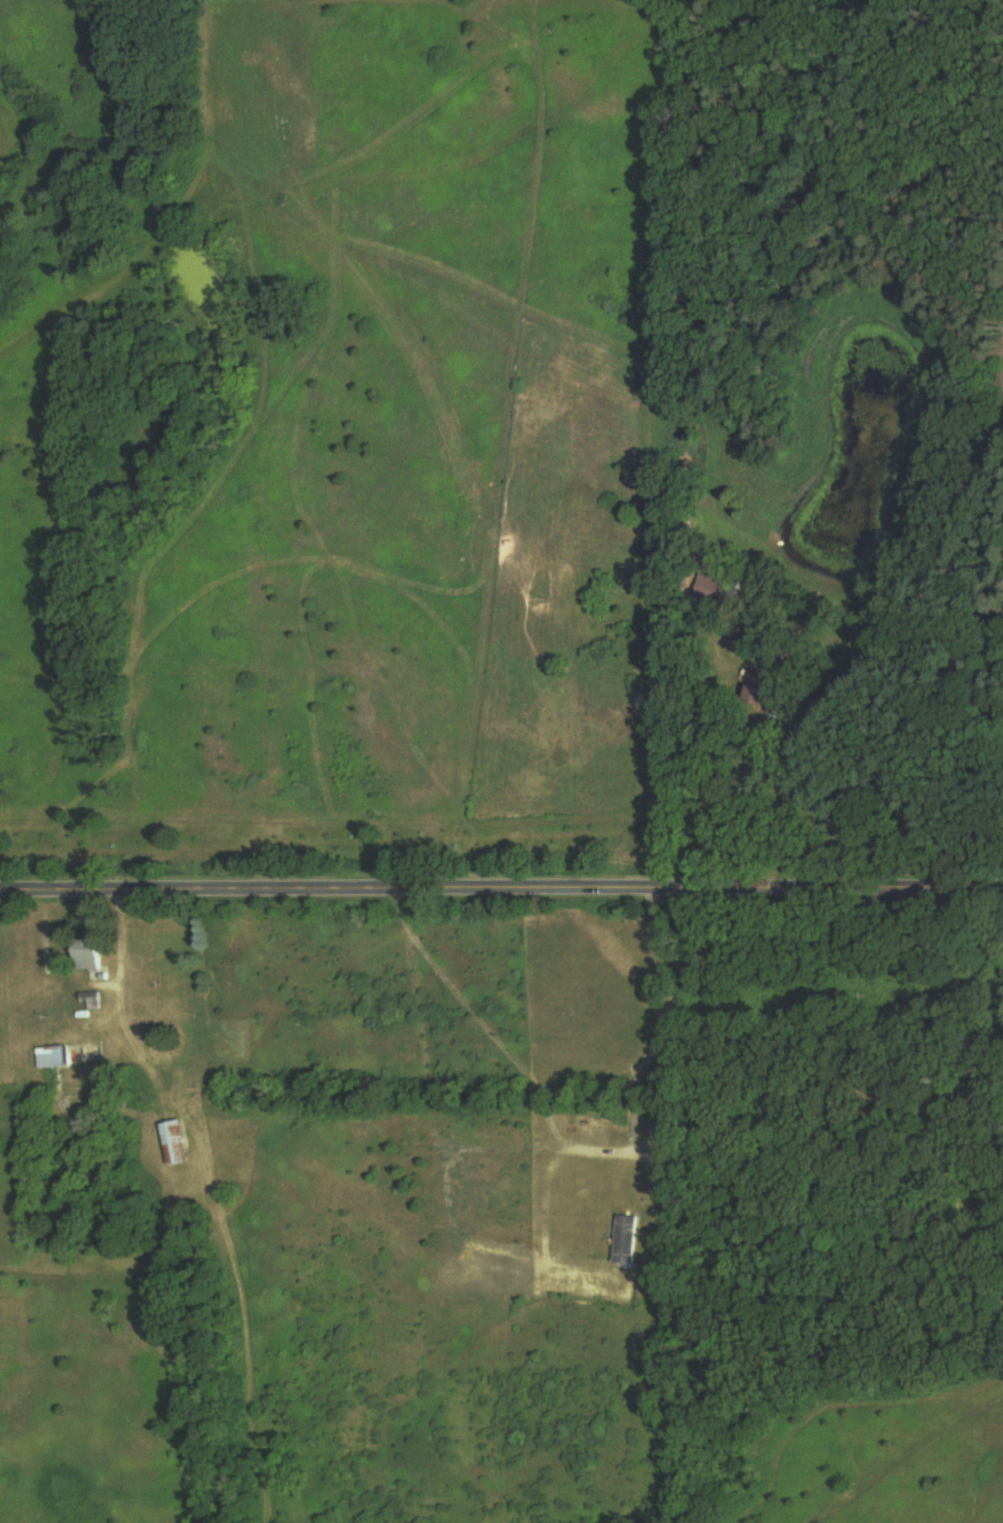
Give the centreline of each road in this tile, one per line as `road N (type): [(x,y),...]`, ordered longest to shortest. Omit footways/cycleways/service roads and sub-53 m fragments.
road 1 (tertiary): [(1002,892),(0,895)]

